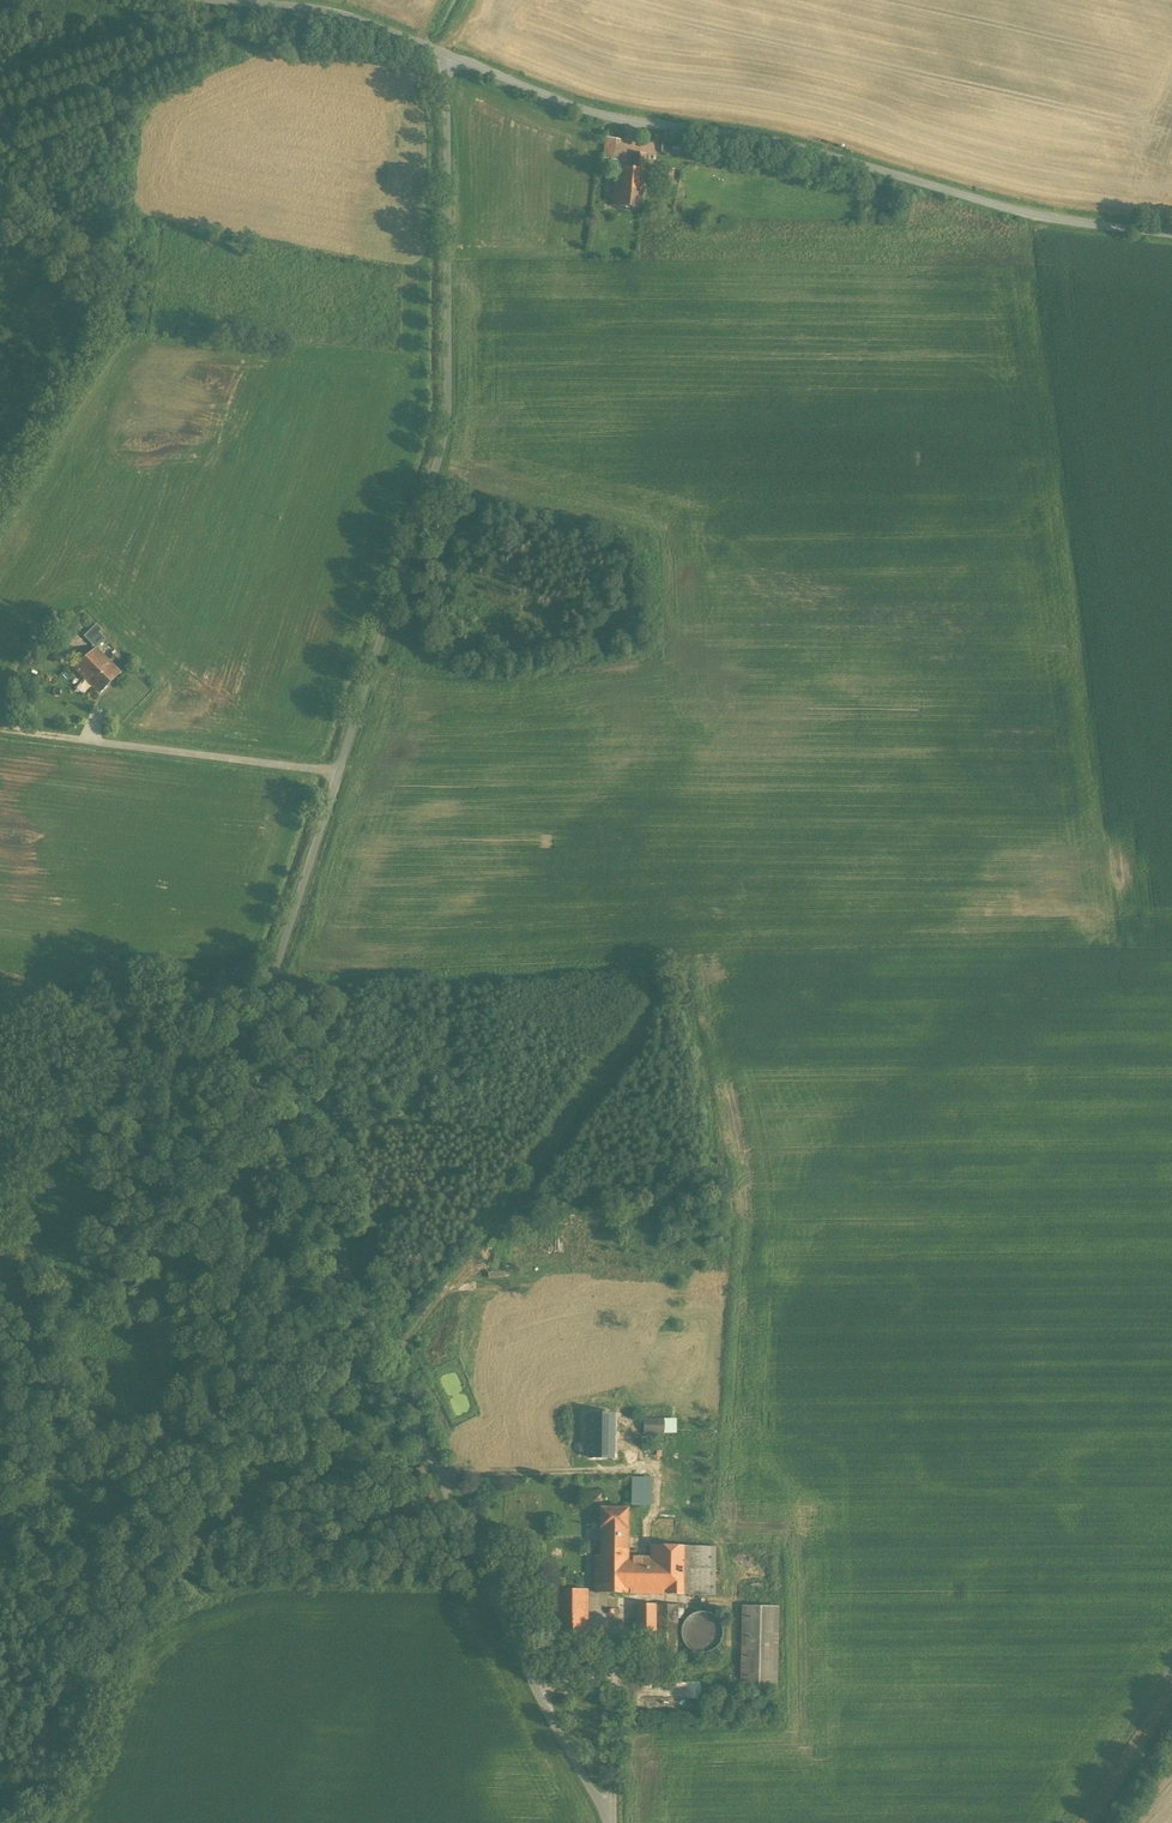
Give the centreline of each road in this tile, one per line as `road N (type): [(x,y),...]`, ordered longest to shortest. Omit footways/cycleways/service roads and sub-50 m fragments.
road 1 (unclassified): [(444,56),(444,432),(262,1025),(261,1065),(338,1270),(509,1646),(605,1822)]
road 2 (track): [(0,1577),(324,1454),(658,992),(687,973)]
road 3 (unclassified): [(444,56),(591,112),(755,136),(1038,215),(1171,230)]
road 4 (track): [(340,773),(0,730)]
road 5 (unclassified): [(236,0),(342,11),(444,56)]

